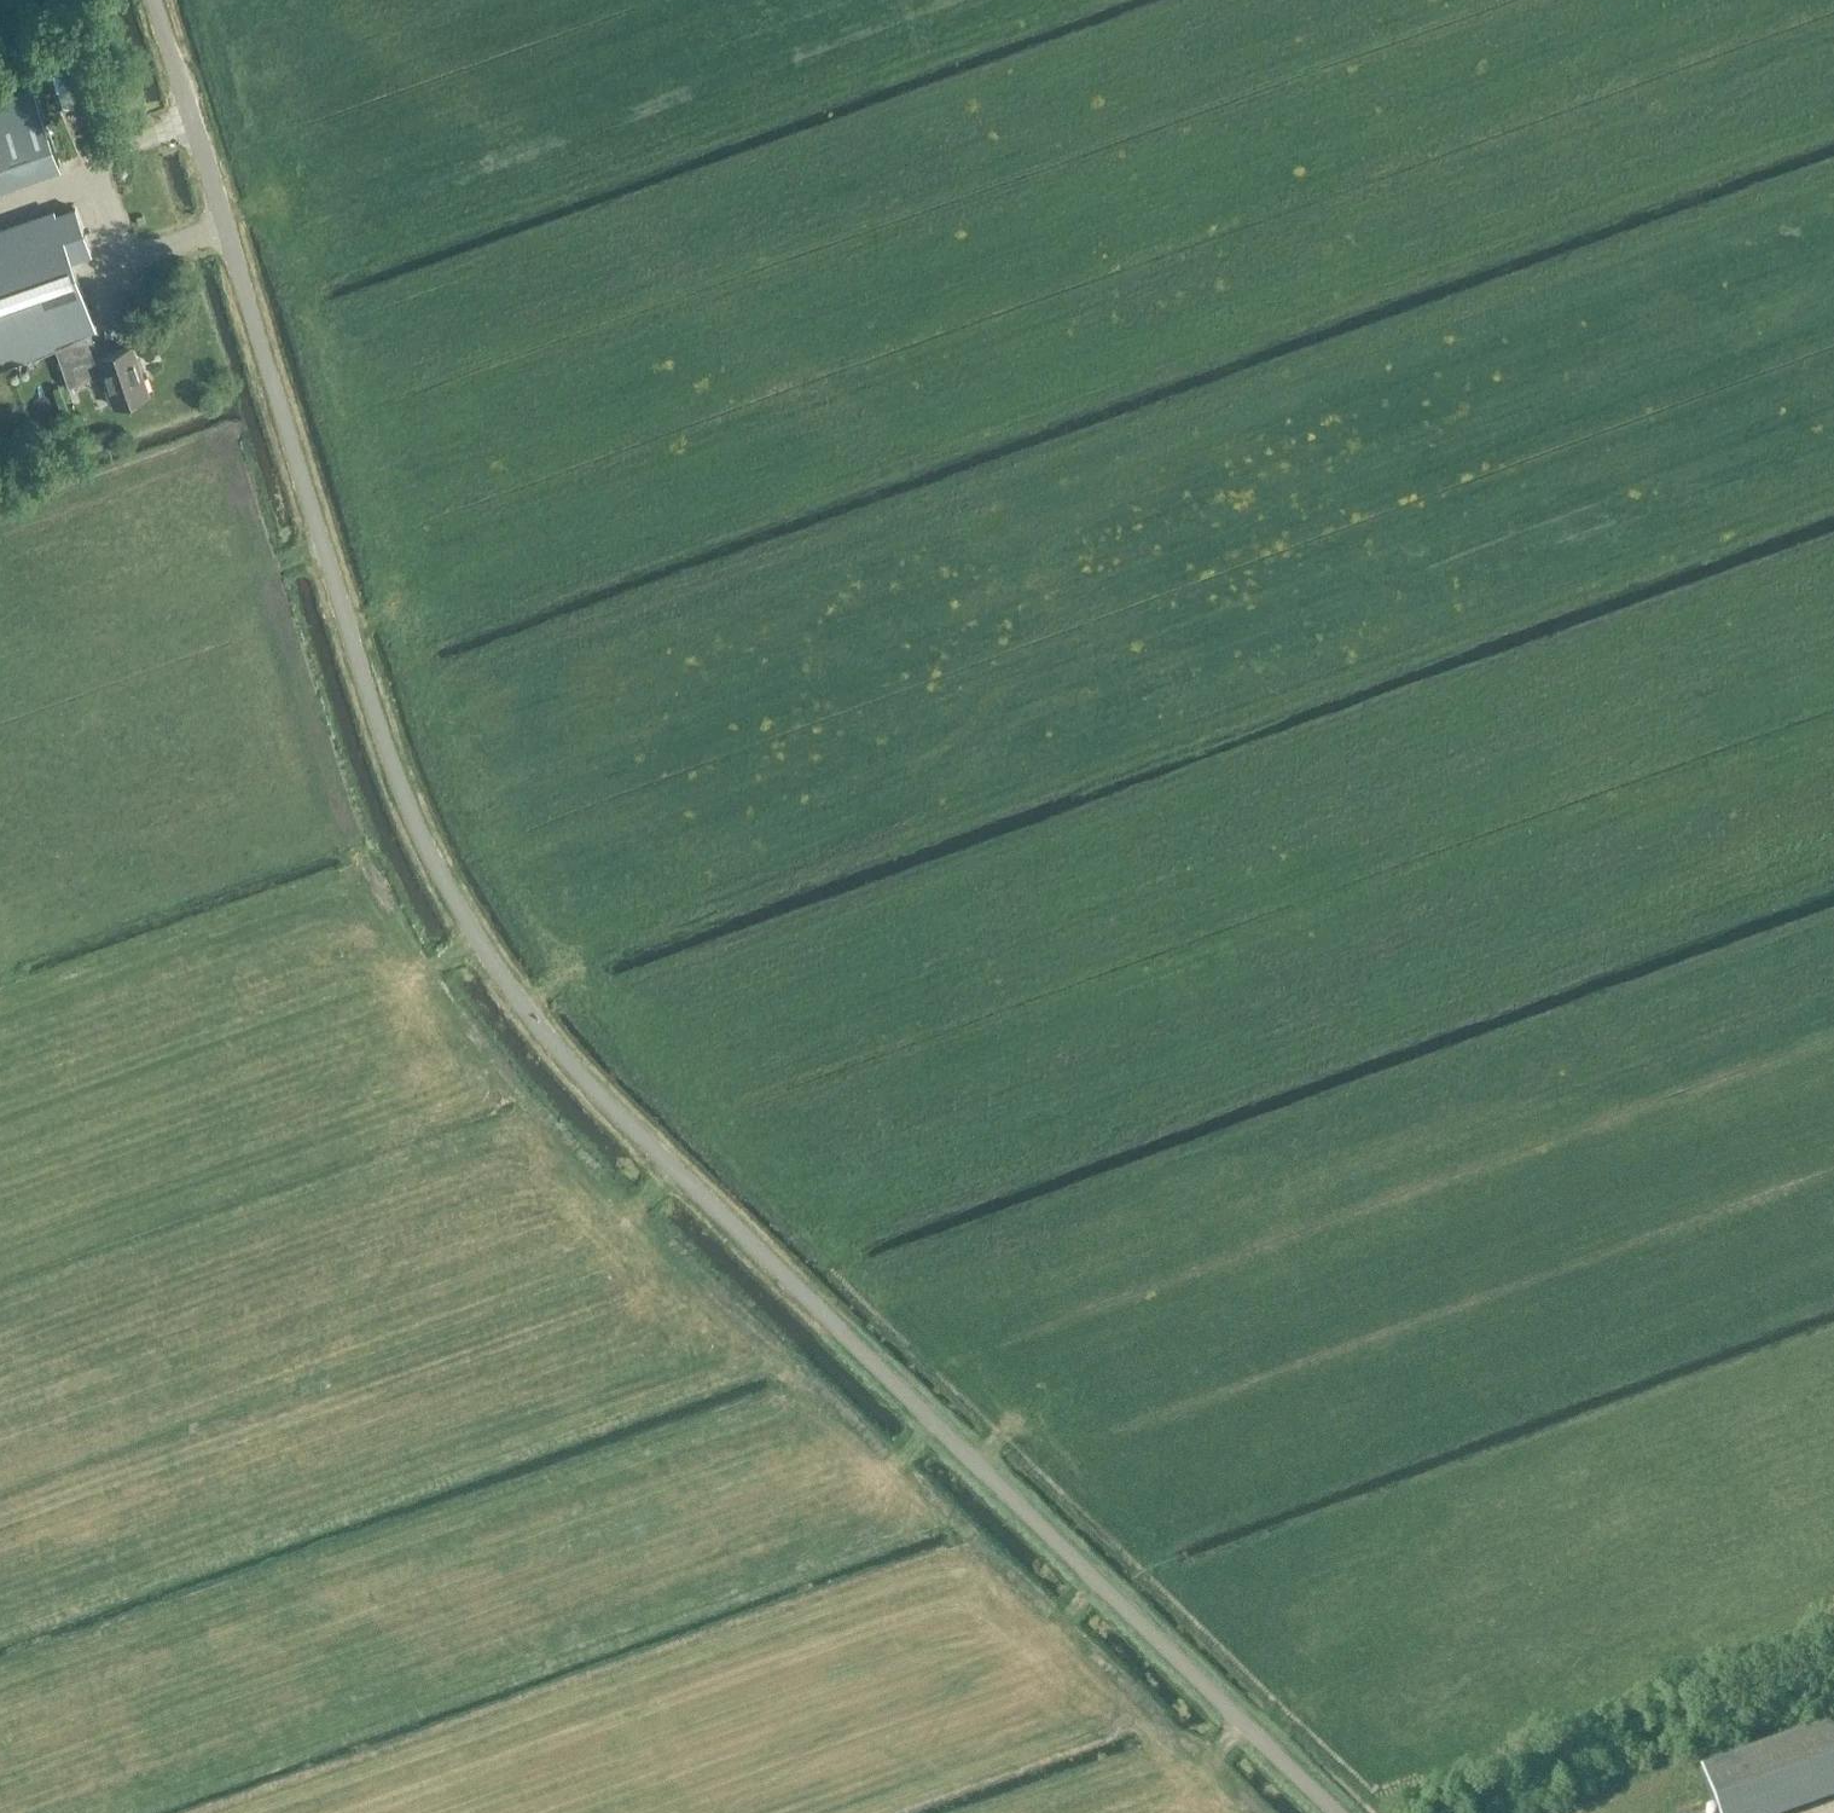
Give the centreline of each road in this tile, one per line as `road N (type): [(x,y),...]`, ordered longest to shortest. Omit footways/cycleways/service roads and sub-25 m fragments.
road 1 (unclassified): [(1334,1812),(597,1092),(466,943),(400,798),(145,0)]

